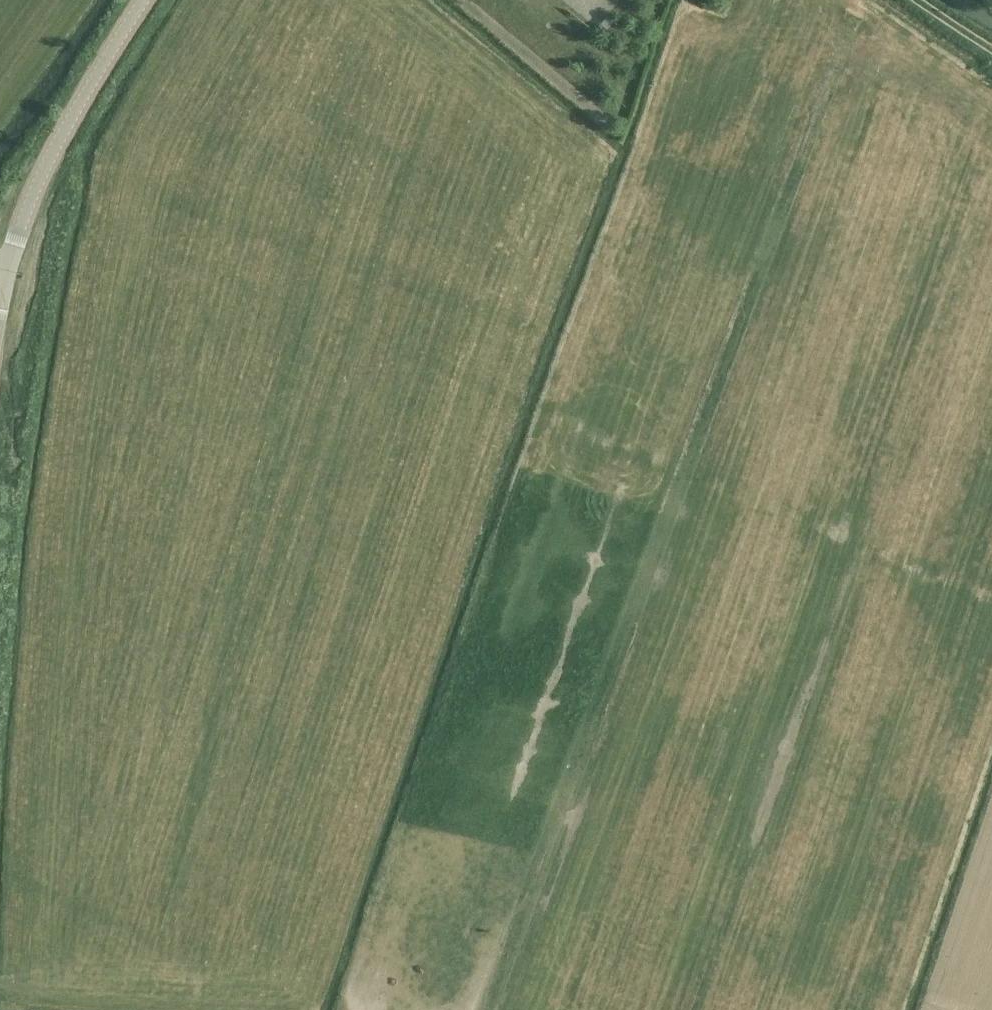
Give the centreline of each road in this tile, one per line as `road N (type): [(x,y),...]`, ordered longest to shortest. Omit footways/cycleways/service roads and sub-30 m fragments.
road 1 (unclassified): [(3,280),(66,116),(143,0)]

